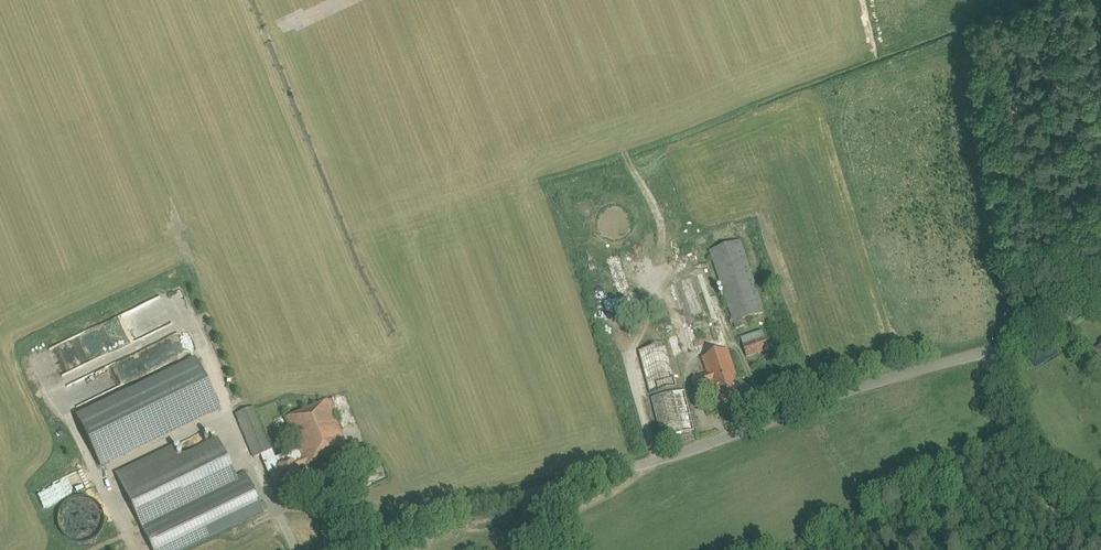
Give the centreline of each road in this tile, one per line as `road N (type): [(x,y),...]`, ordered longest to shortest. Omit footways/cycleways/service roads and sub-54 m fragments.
road 1 (unclassified): [(359,549),(457,510),(666,458),(861,387),(1026,340),(1100,291)]
road 2 (track): [(1097,513),(1011,434),(993,350)]

